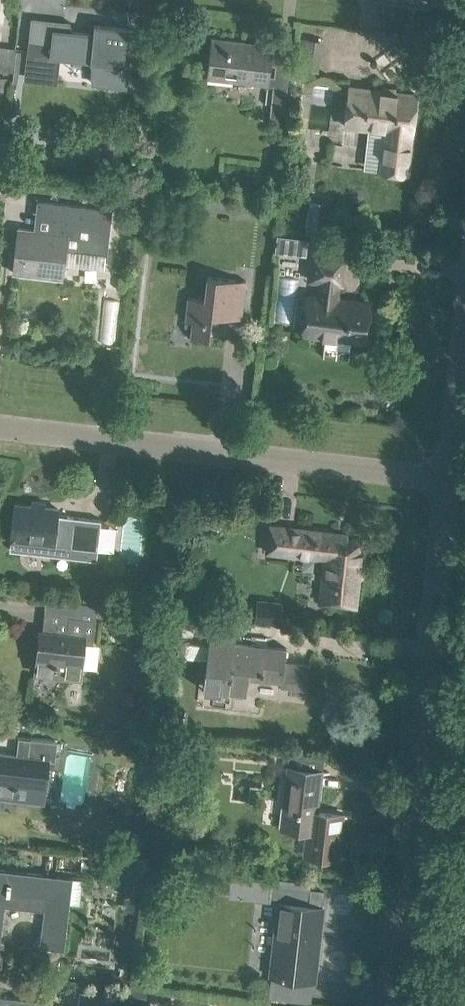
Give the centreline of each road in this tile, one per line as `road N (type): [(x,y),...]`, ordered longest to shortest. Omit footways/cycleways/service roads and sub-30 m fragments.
road 1 (residential): [(445,479),(389,1005)]
road 2 (residential): [(445,479),(0,430)]
road 3 (residential): [(464,299),(445,479)]

